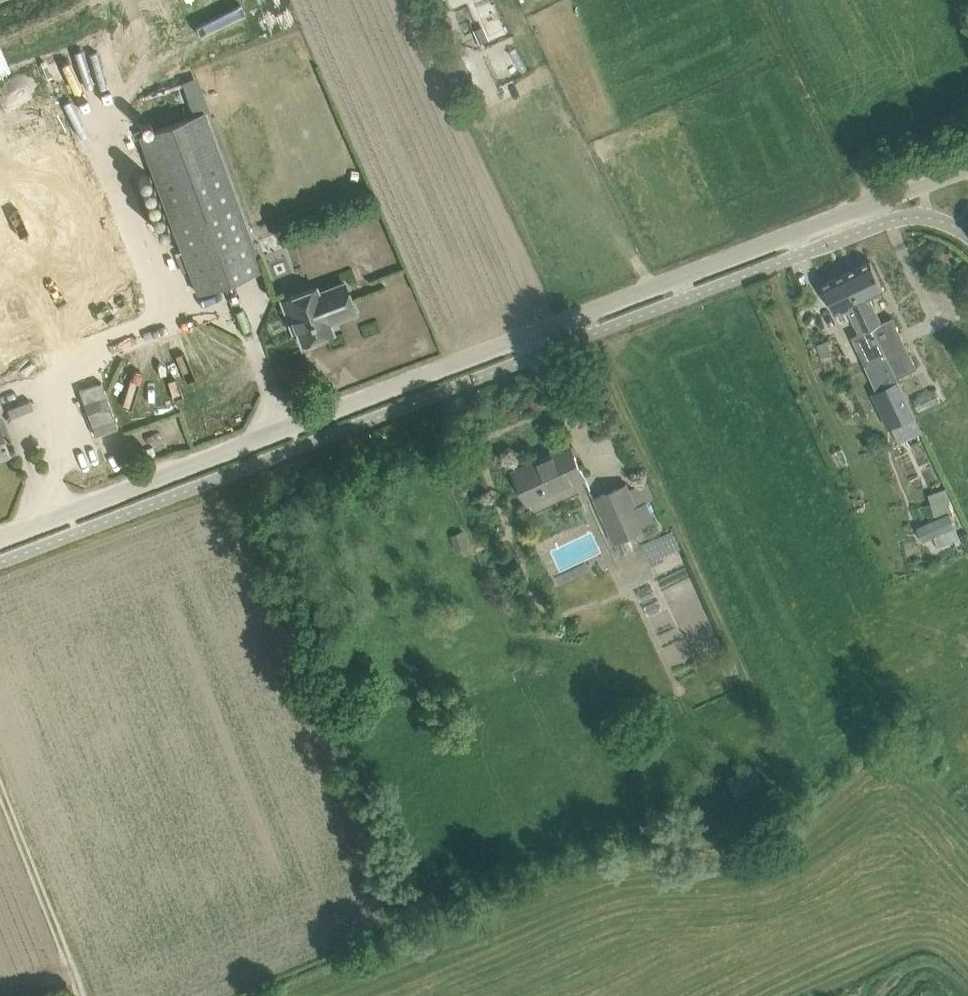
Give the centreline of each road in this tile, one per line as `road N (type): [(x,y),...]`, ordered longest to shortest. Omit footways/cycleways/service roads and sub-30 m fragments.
road 1 (unclassified): [(0,538),(967,167)]
road 2 (track): [(82,995),(0,781)]

